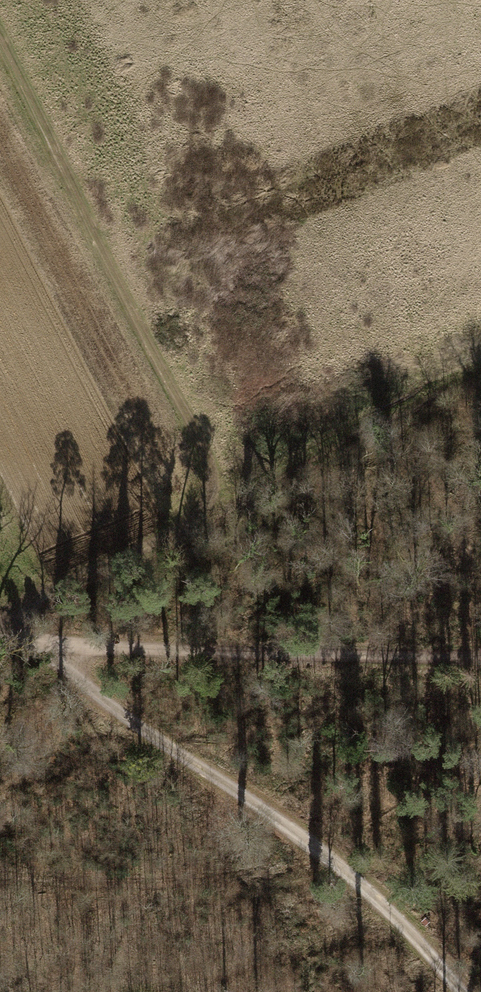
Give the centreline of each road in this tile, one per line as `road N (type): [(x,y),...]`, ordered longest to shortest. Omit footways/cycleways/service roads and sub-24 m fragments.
road 1 (track): [(0,34),(211,470),(209,492),(194,515),(0,618)]
road 2 (track): [(462,991),(314,846),(36,646)]
road 3 (track): [(0,637),(36,646),(480,658)]
road 4 (track): [(209,492),(480,363)]

